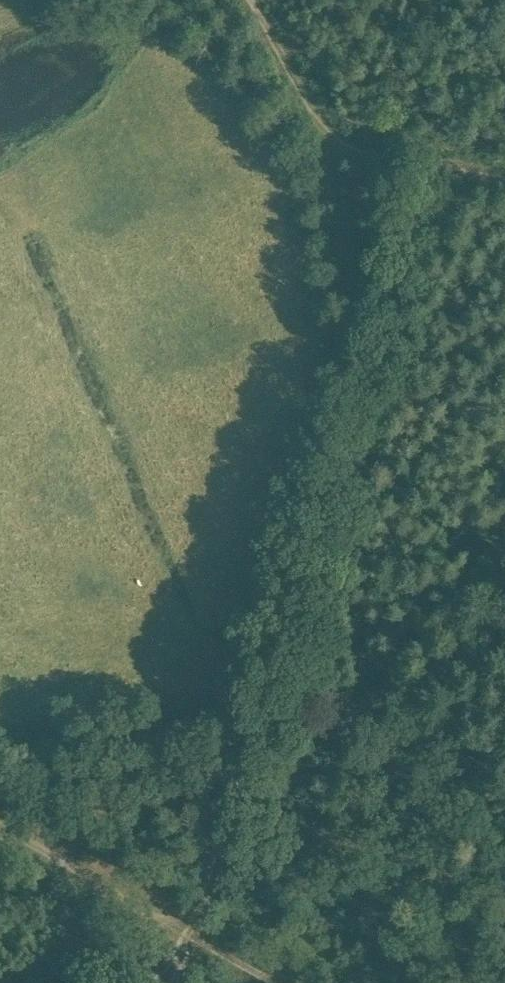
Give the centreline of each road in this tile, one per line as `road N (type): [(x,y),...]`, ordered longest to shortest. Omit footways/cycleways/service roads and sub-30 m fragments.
road 1 (track): [(210,960),(218,885),(403,163)]
road 2 (track): [(255,0),(329,149),(504,180)]
road 3 (track): [(0,814),(295,982)]

